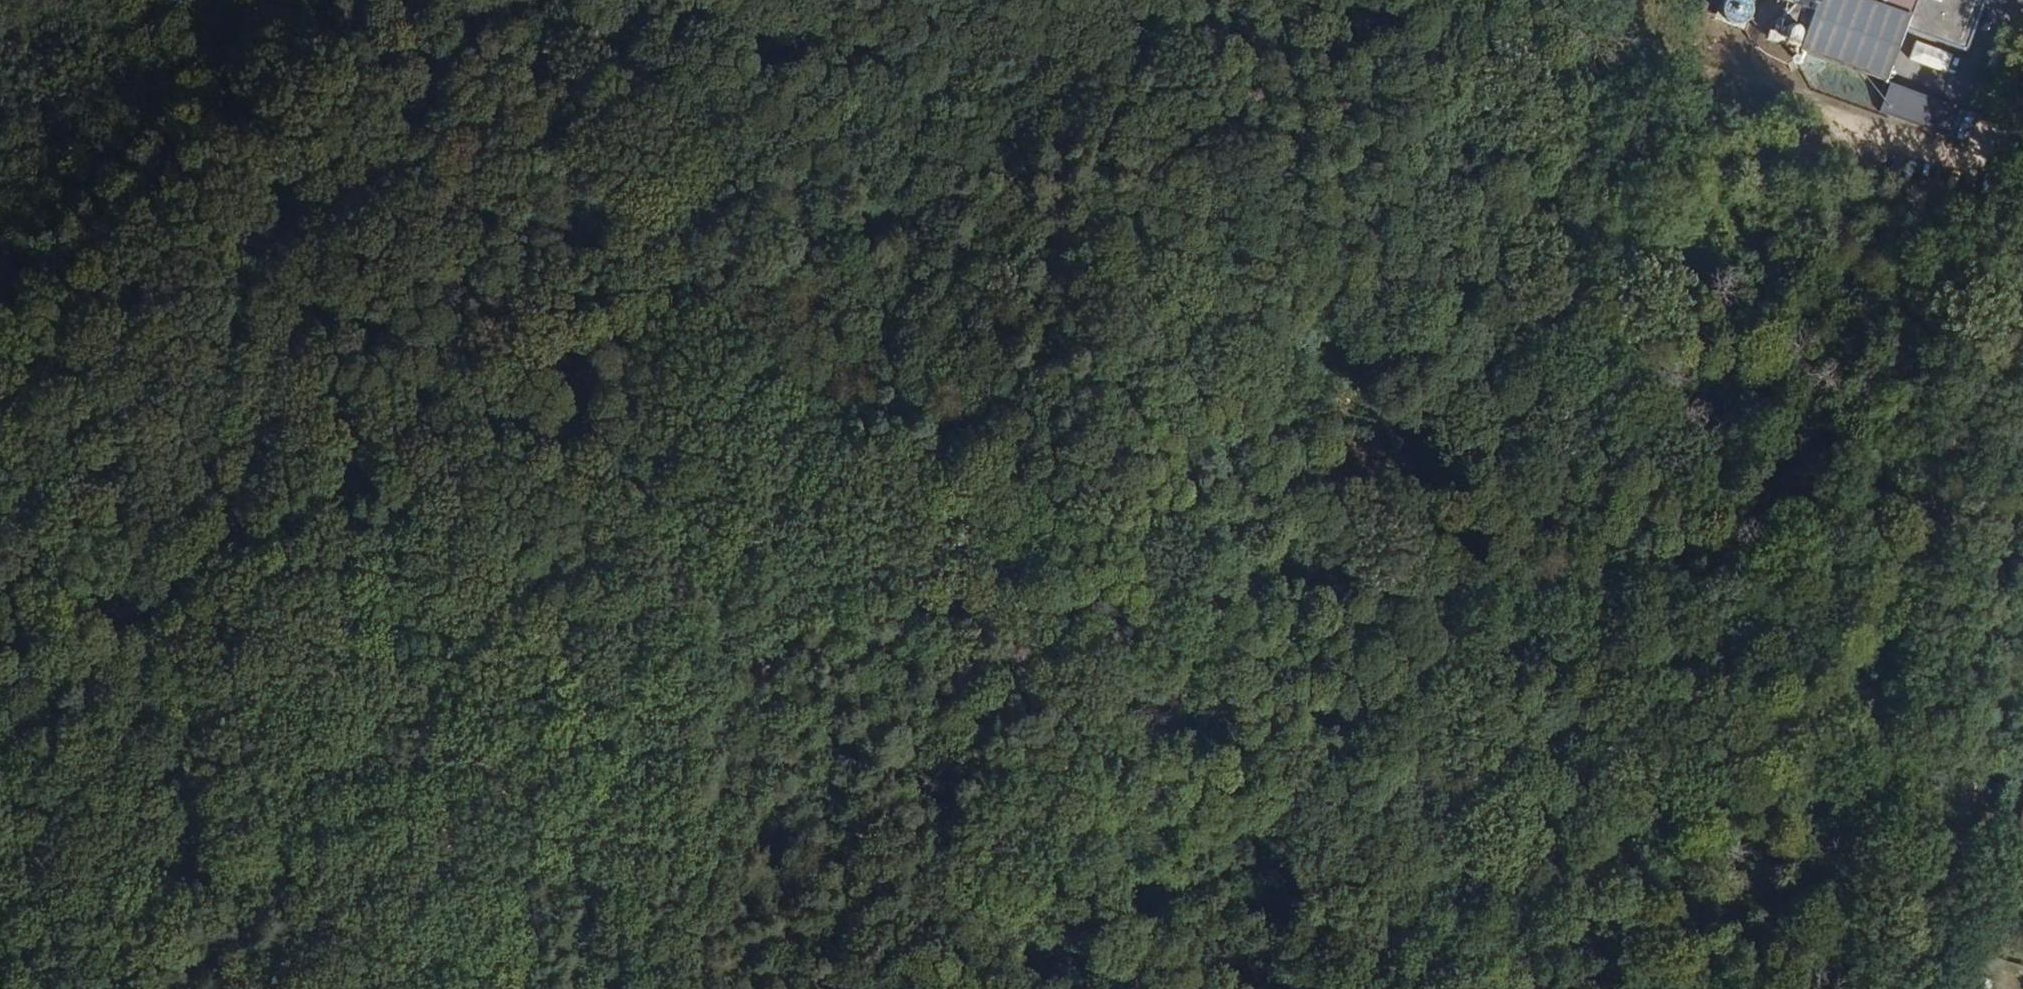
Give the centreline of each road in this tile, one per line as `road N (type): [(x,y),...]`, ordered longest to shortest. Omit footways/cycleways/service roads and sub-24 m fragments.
road 1 (track): [(1834,988),(2022,214)]
road 2 (track): [(571,861),(0,859)]

